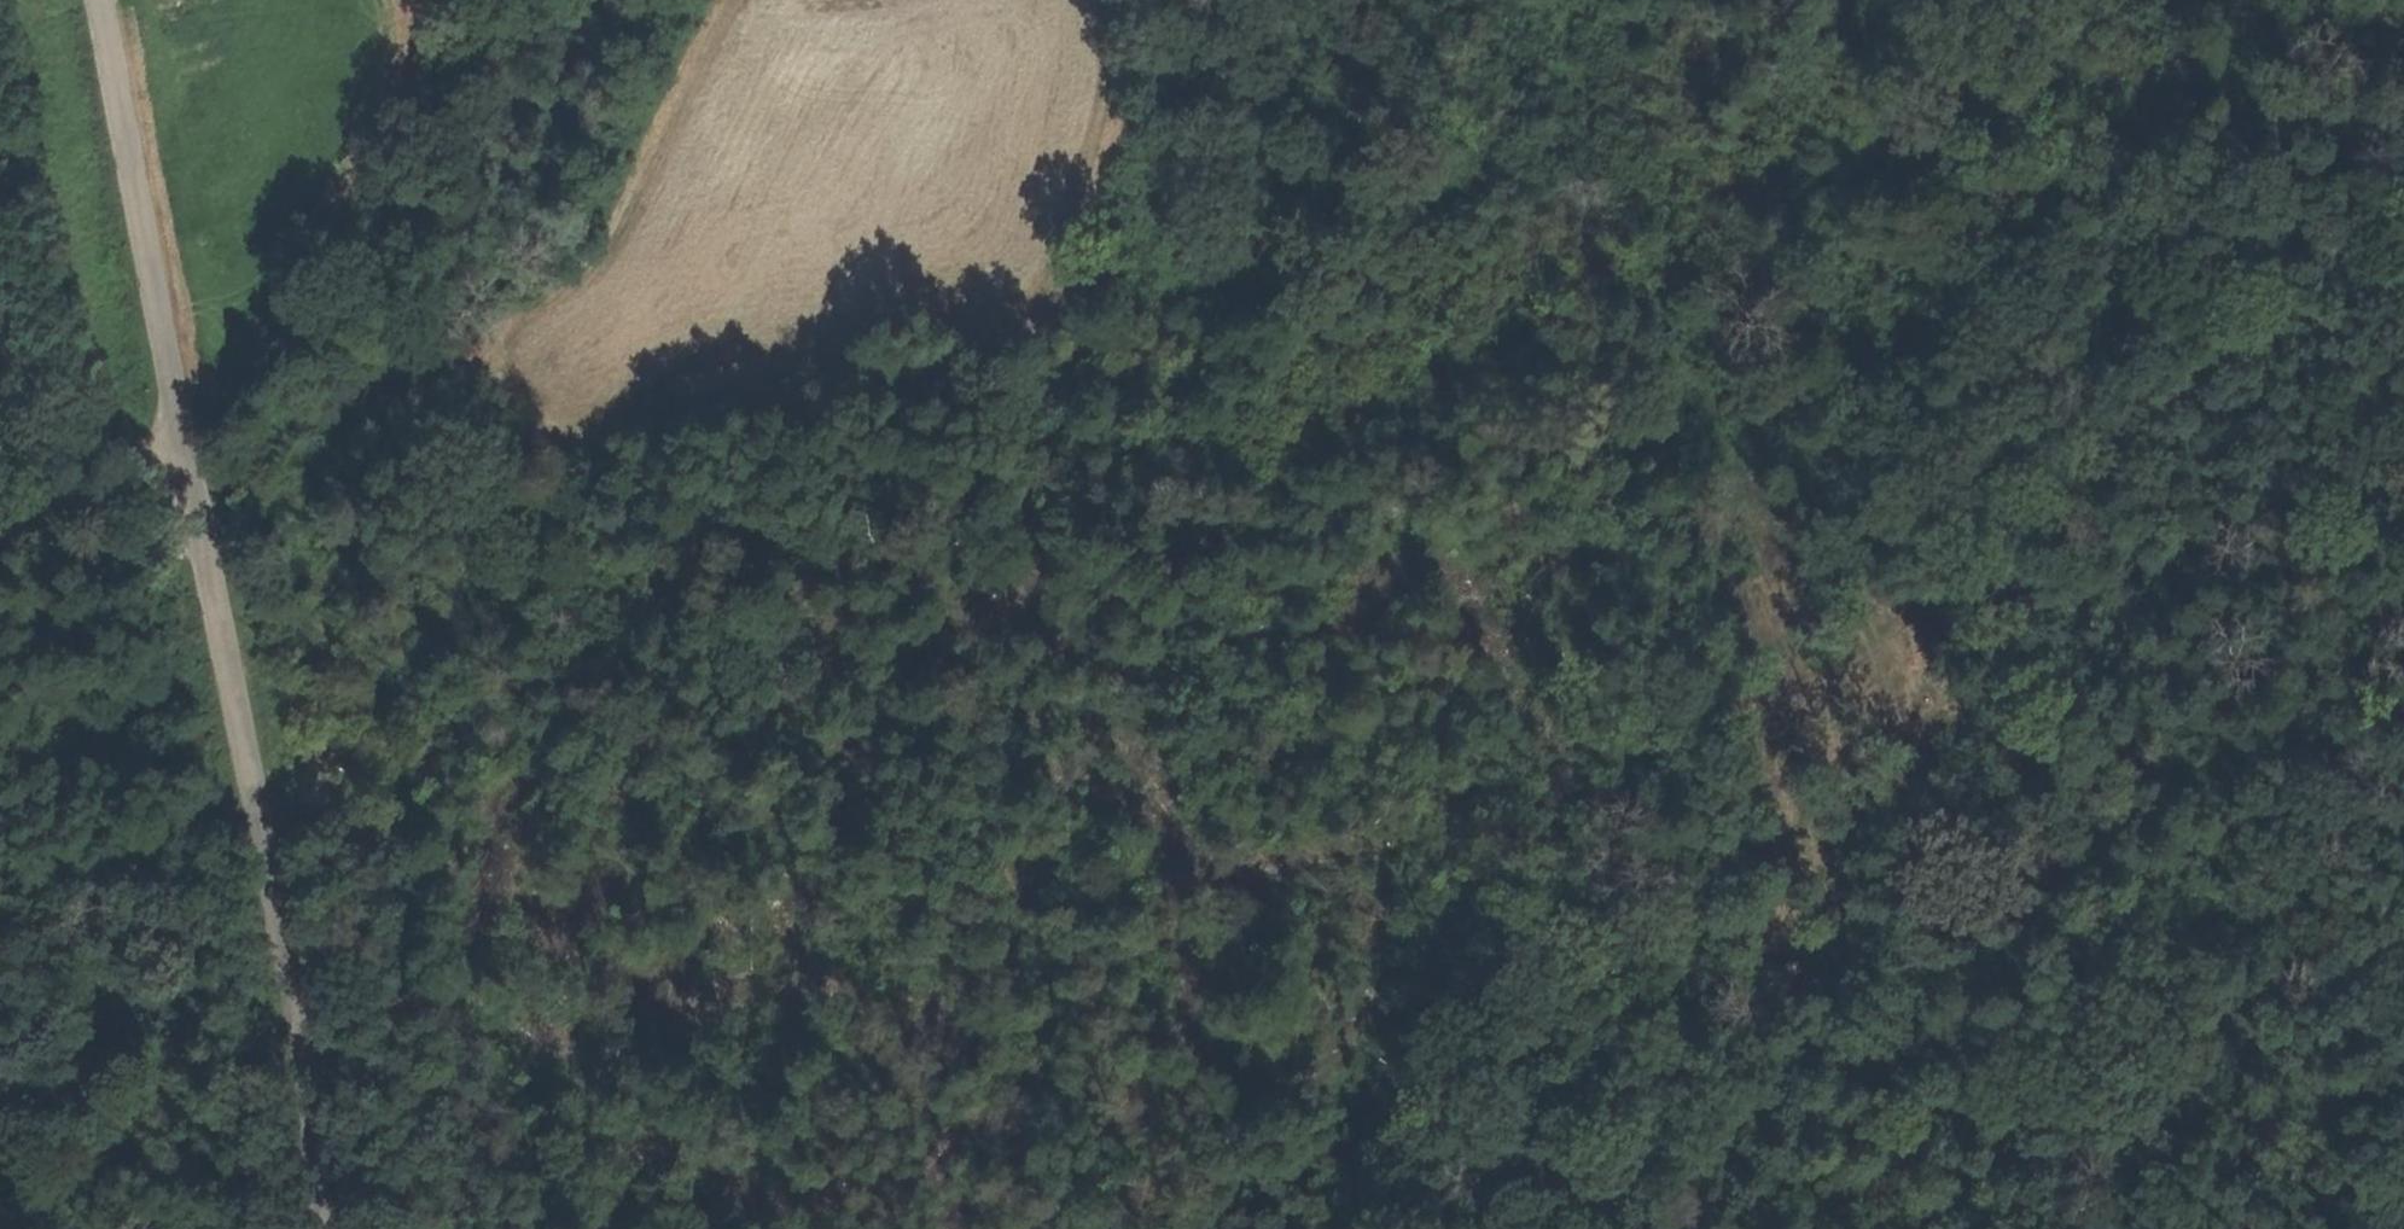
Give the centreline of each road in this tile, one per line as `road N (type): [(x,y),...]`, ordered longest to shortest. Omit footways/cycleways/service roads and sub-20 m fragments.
road 1 (tertiary): [(102,0),(278,895),(320,1228)]

